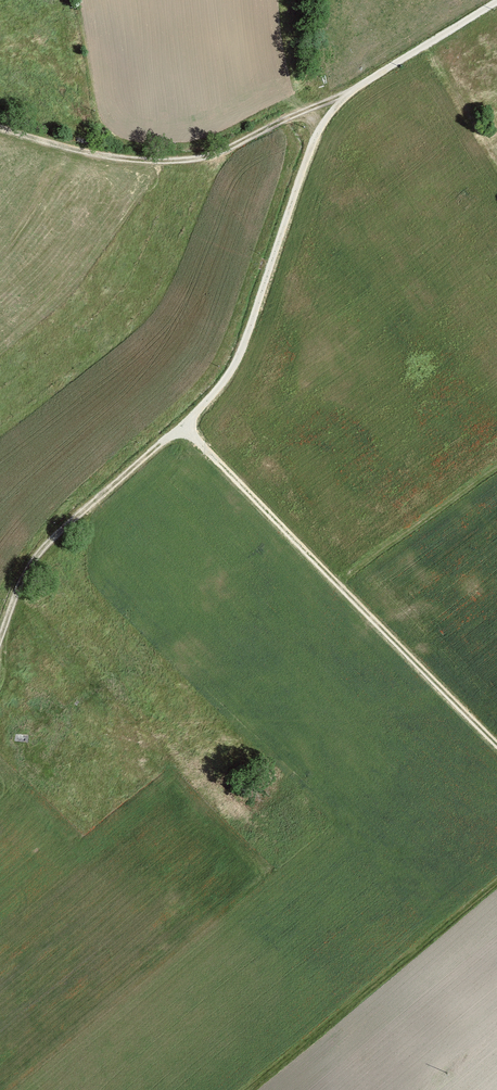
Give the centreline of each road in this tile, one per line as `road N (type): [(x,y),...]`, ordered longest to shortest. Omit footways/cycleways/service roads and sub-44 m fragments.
road 1 (track): [(351,92),(321,135),(236,370),(187,426),(496,743)]
road 2 (track): [(0,129),(105,157),(194,161),(351,92)]
road 3 (track): [(0,643),(36,559),(187,426)]
road 4 (track): [(351,92),(496,3)]

